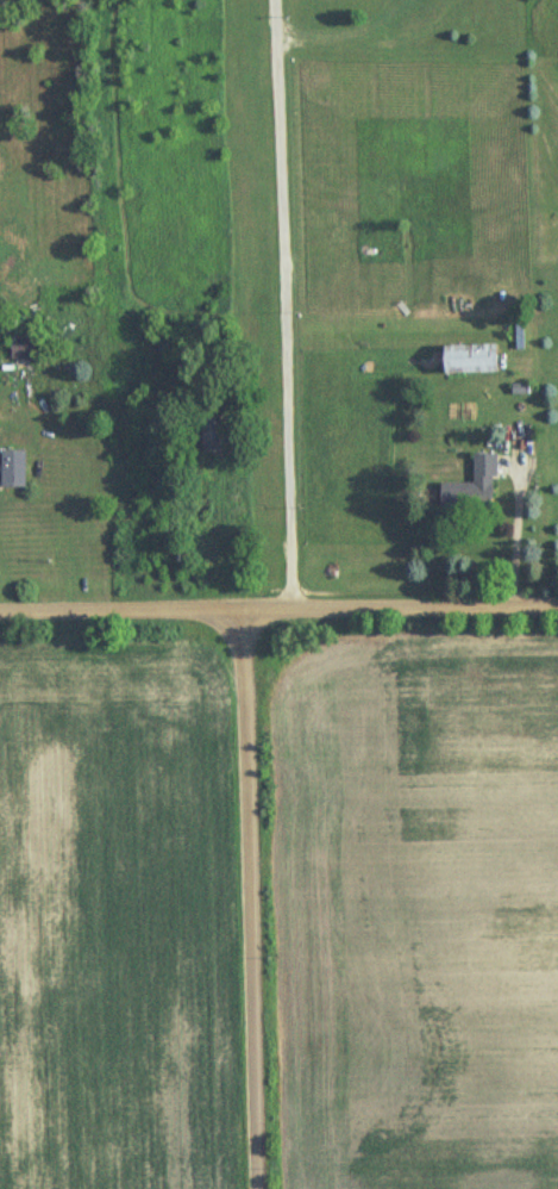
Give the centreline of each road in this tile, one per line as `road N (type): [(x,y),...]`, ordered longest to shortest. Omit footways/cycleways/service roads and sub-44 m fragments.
road 1 (residential): [(259,1188),(246,609)]
road 2 (residential): [(0,610),(557,607)]

